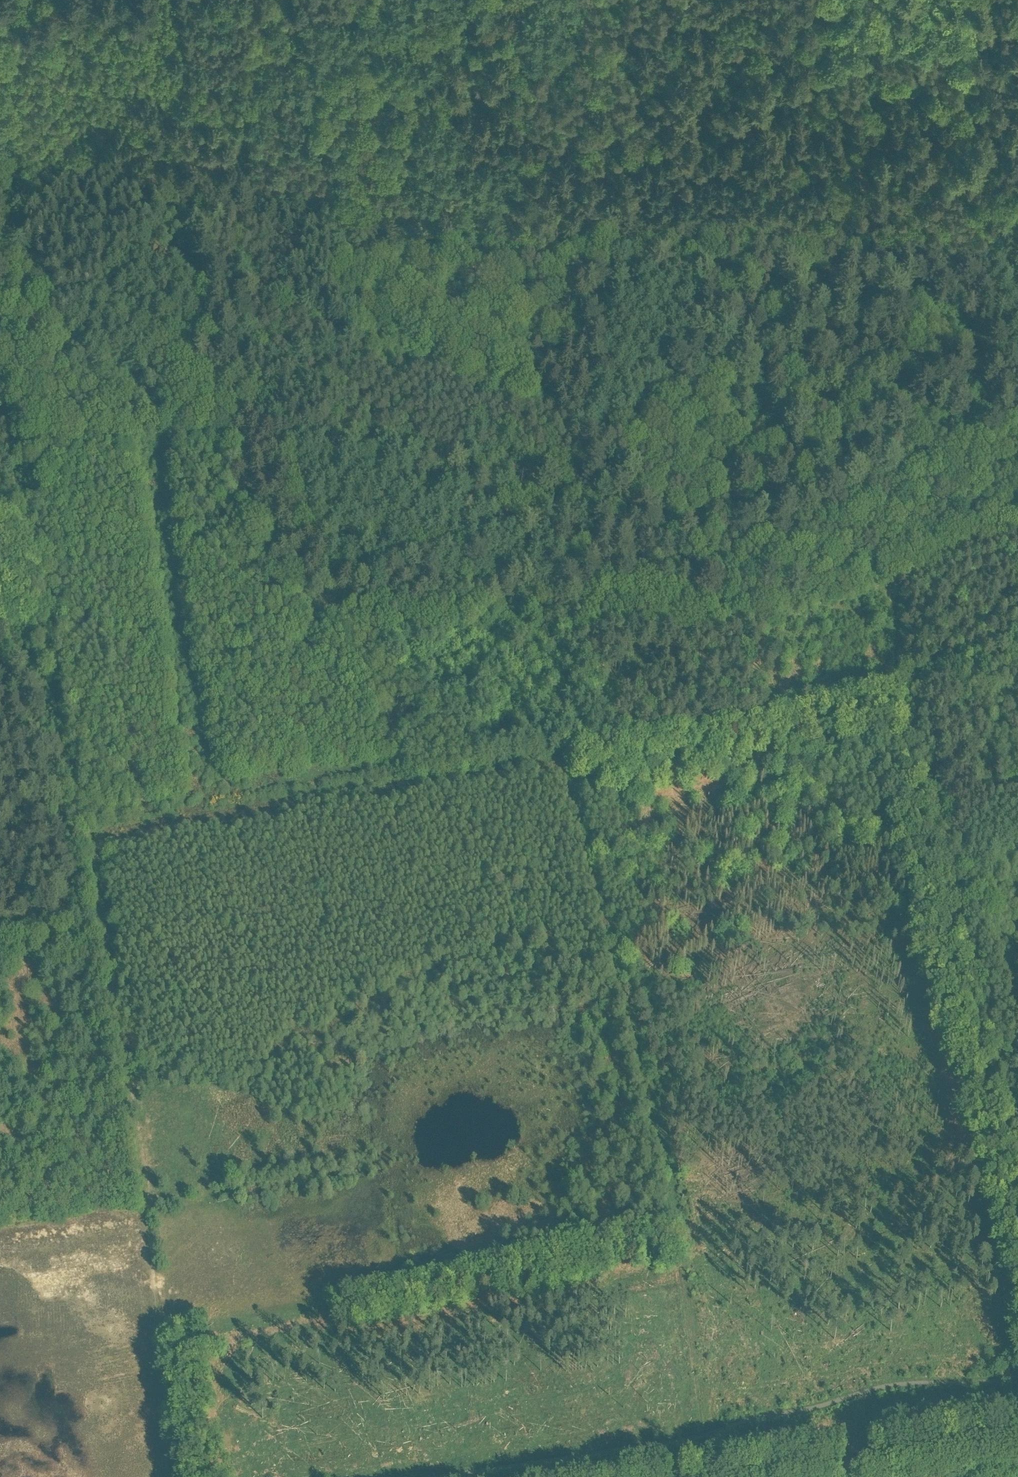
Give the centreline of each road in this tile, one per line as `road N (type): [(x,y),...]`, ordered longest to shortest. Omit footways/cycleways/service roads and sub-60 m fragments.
road 1 (track): [(889,522),(908,696),(1017,1137)]
road 2 (track): [(882,256),(903,322),(909,380),(889,522)]
road 3 (track): [(815,0),(842,133),(882,256)]
road 4 (unclassified): [(1017,1438),(760,1476)]

